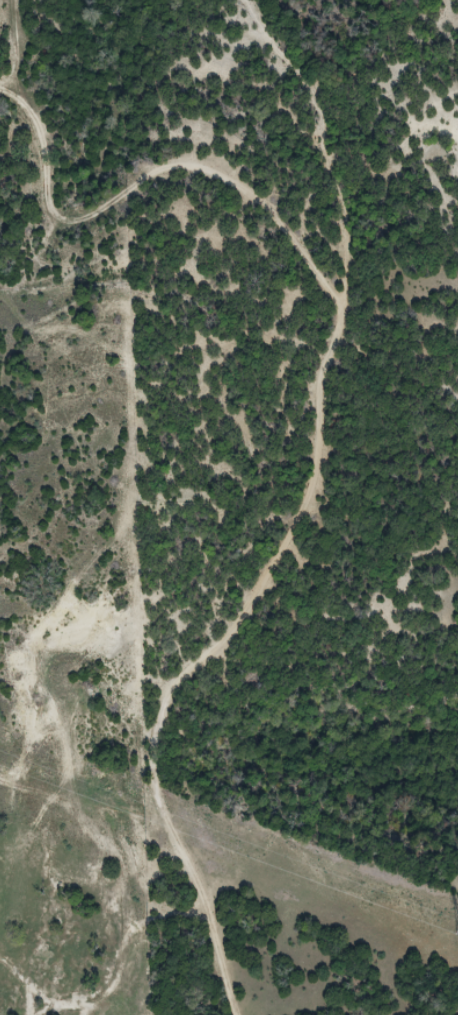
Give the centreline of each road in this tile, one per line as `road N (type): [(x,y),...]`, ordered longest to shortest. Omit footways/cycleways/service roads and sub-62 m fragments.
road 1 (residential): [(235,1014),(201,906),(154,856),(105,745),(124,647),(186,559),(215,466),(211,325),(53,181)]
road 2 (residential): [(201,906),(153,788),(166,690),(242,617),(309,501),(317,374),(339,339),(339,316),(302,255),(244,189),(183,165),(135,184)]

